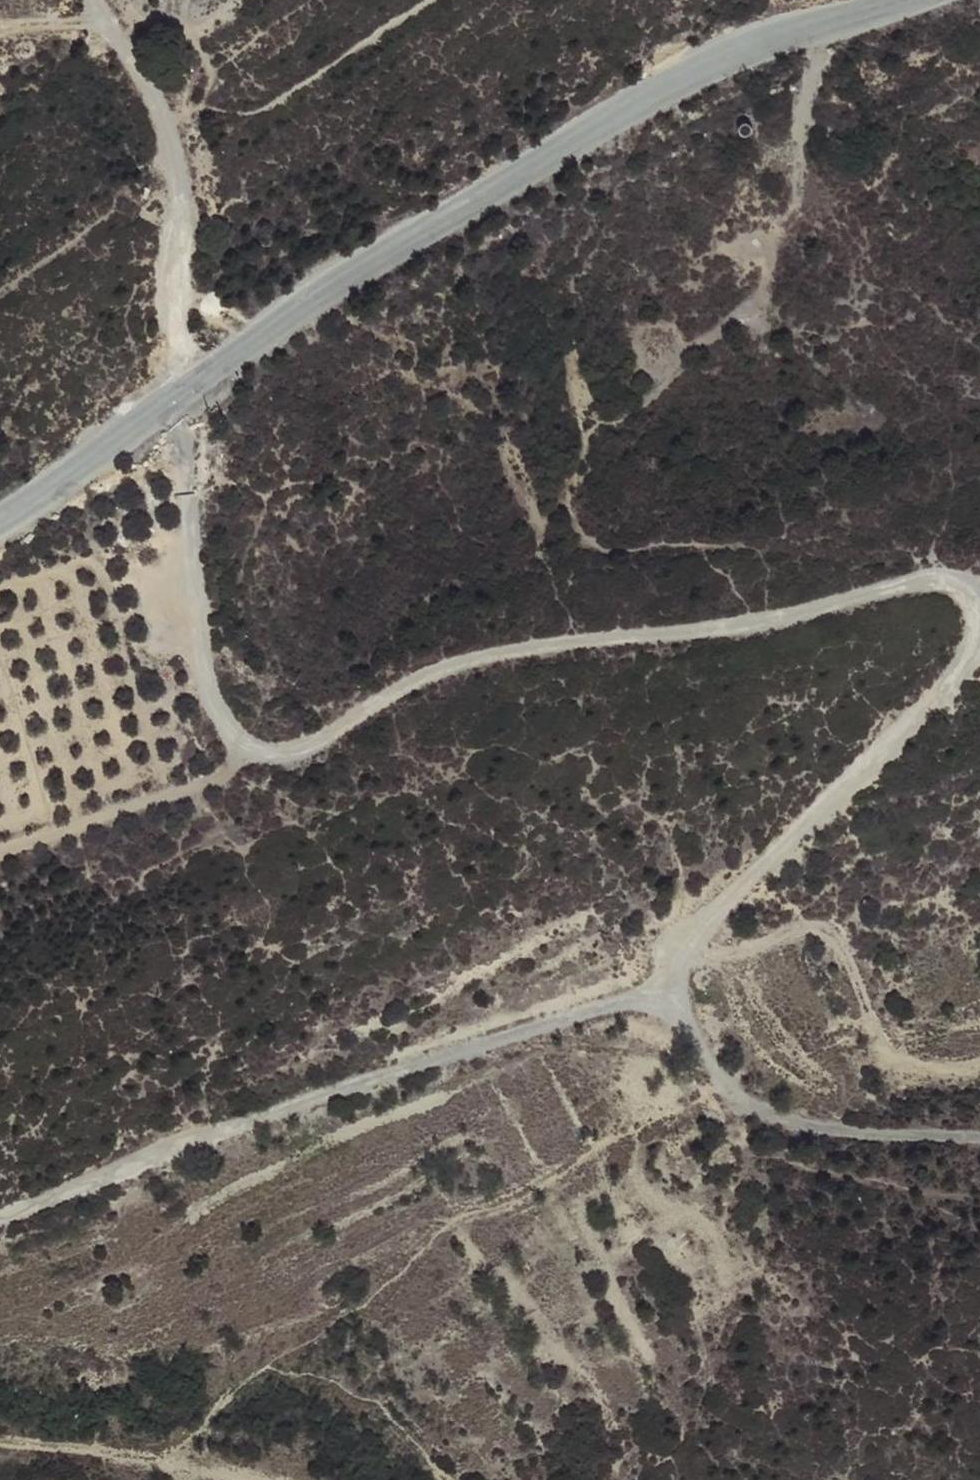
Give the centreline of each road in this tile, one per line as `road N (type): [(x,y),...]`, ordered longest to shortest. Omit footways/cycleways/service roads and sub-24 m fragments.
road 1 (track): [(188,391),(209,677),(243,751),(309,750),(418,675),(472,658),(561,650),(682,625),(752,624),(913,586),(948,585),(969,594),(978,631),(952,685),(712,923),(679,983),(699,1043),(743,1088),(789,1117),(852,1132),(979,1134)]
road 2 (unclassified): [(0,529),(401,240),(745,39),(882,0)]
road 3 (track): [(679,983),(189,1138),(0,1218)]
road 4 (track): [(188,391),(169,168),(92,0)]

